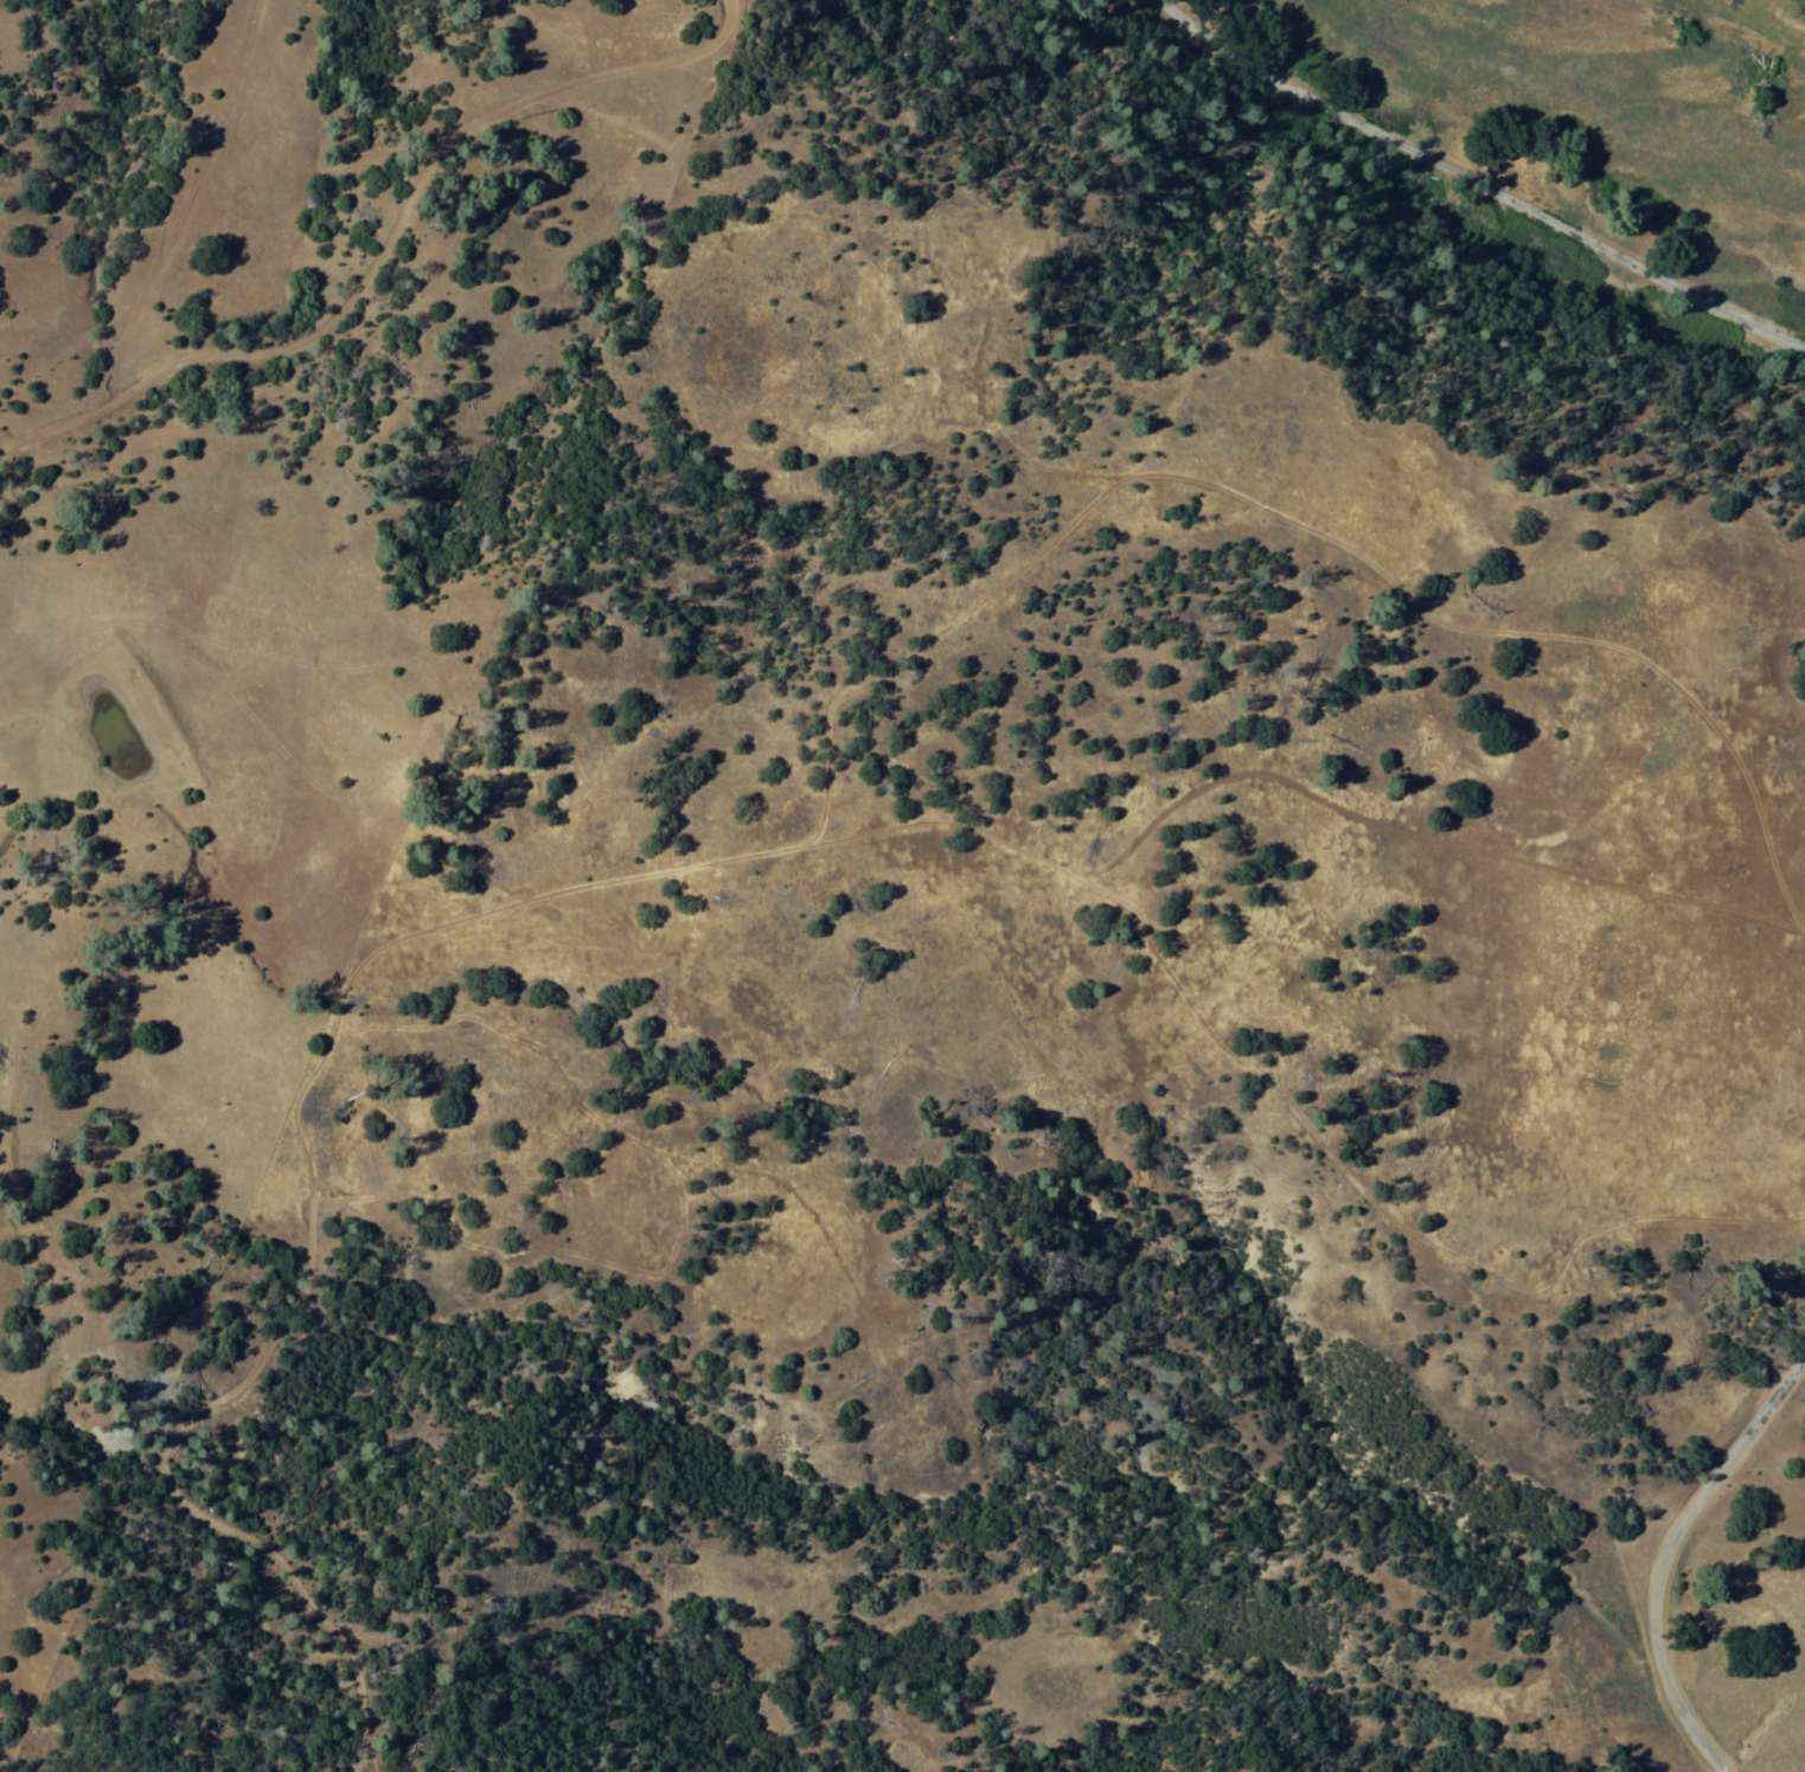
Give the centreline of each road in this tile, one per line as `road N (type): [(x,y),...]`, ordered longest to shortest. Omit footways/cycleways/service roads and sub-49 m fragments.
road 1 (track): [(0,453),(88,421),(196,358),(274,362),(302,352),(356,293),(448,143),(543,100),(685,53),(721,23),(727,0)]
road 2 (residential): [(1804,356),(1351,130),(1231,60),(1150,0)]
road 3 (residential): [(1721,1771),(1659,1669),(1652,1636),(1657,1566),(1681,1520),(1804,1345)]

